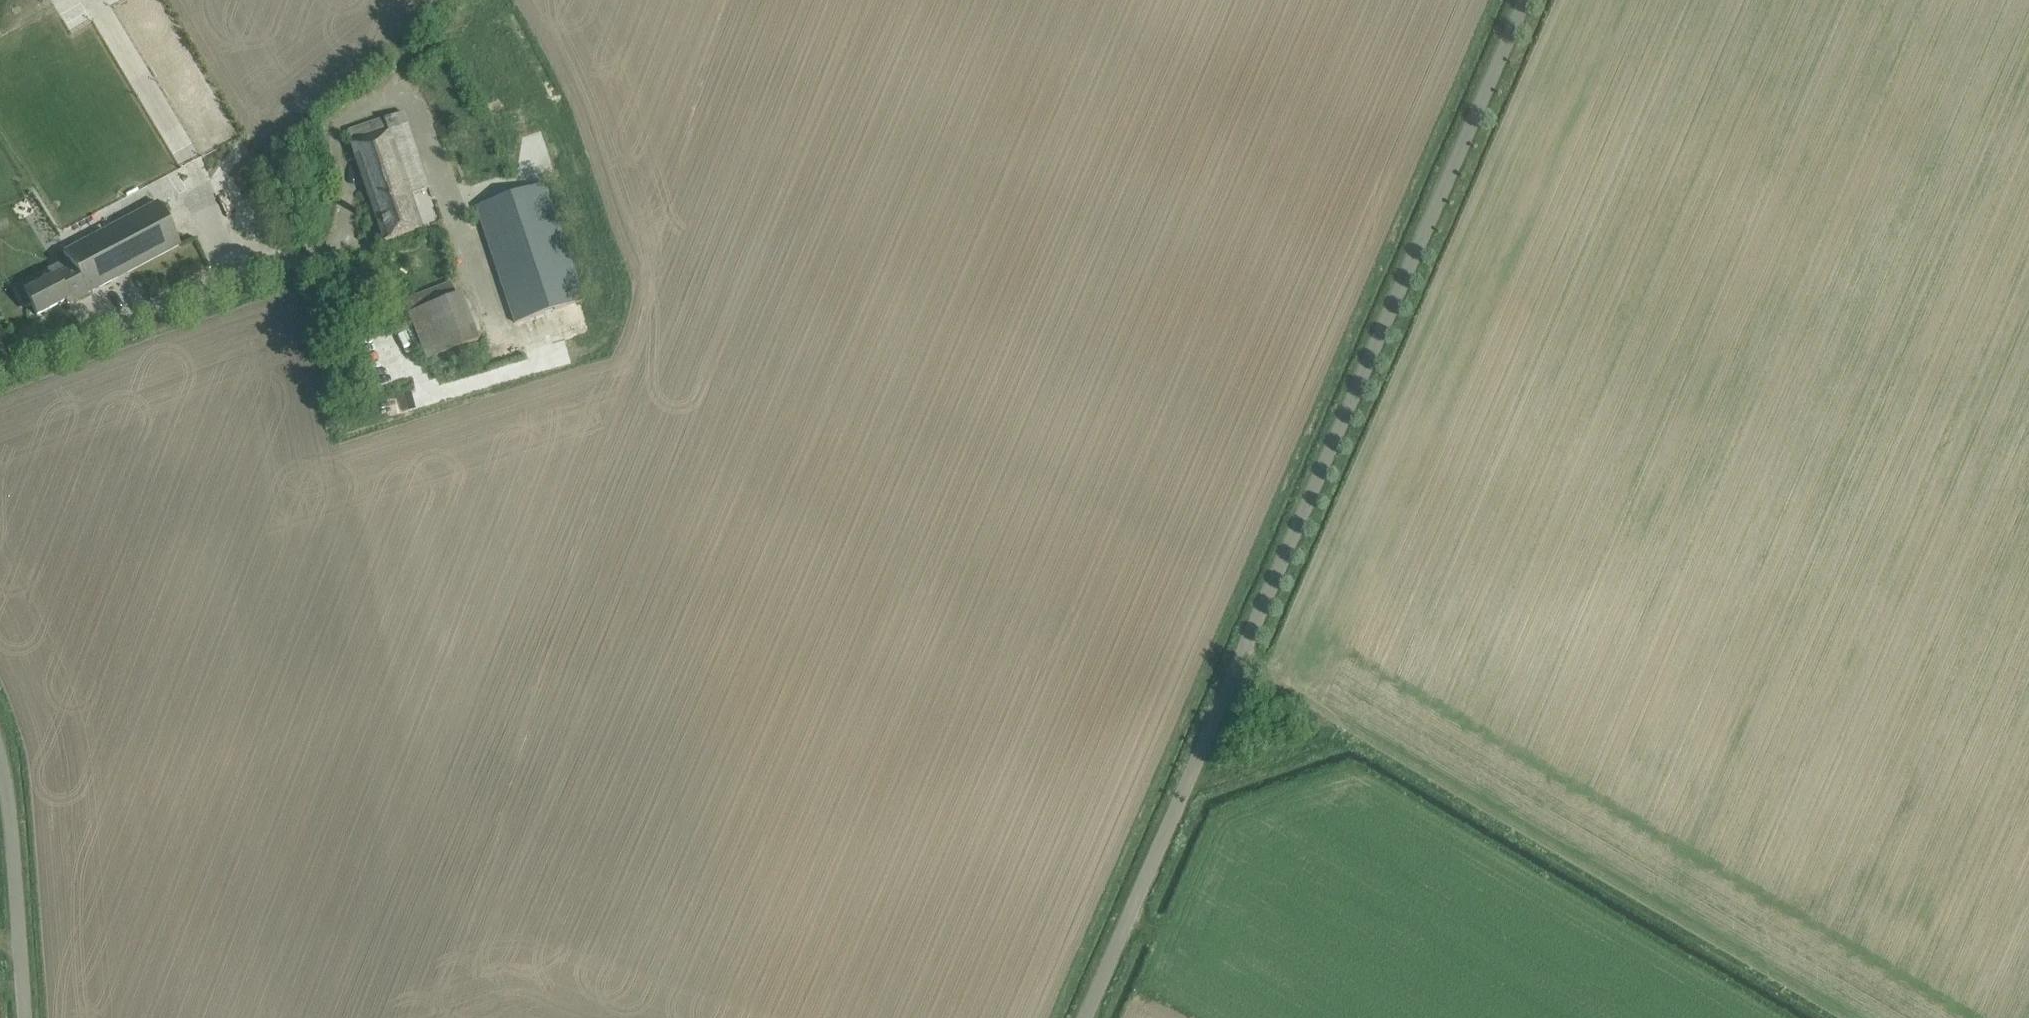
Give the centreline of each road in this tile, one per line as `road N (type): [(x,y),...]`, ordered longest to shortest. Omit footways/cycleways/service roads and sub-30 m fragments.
road 1 (unclassified): [(1082,1017),(1524,0)]
road 2 (unclassified): [(22,1017),(0,776)]

